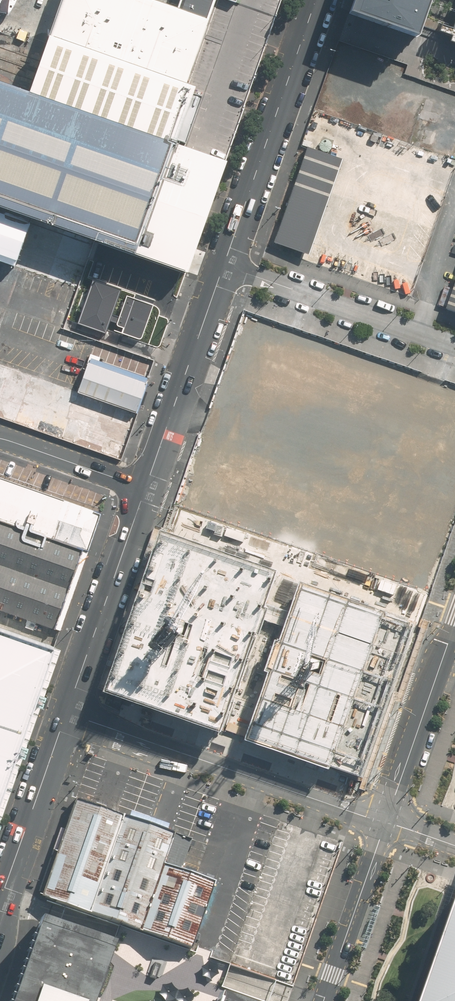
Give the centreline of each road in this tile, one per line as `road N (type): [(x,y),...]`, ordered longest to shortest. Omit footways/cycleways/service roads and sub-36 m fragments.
road 1 (tertiary): [(388,821),(67,712)]
road 2 (secondary): [(224,267),(317,0)]
road 3 (residential): [(224,267),(454,347)]
road 4 (secondary): [(67,712),(145,487)]
road 5 (secondary): [(145,487),(224,267)]
road 6 (tertiary): [(454,625),(388,821)]
road 7 (secondary): [(0,902),(67,712)]
road 8 (tertiary): [(324,1000),(388,821)]
road 9 (residential): [(0,438),(145,487)]

